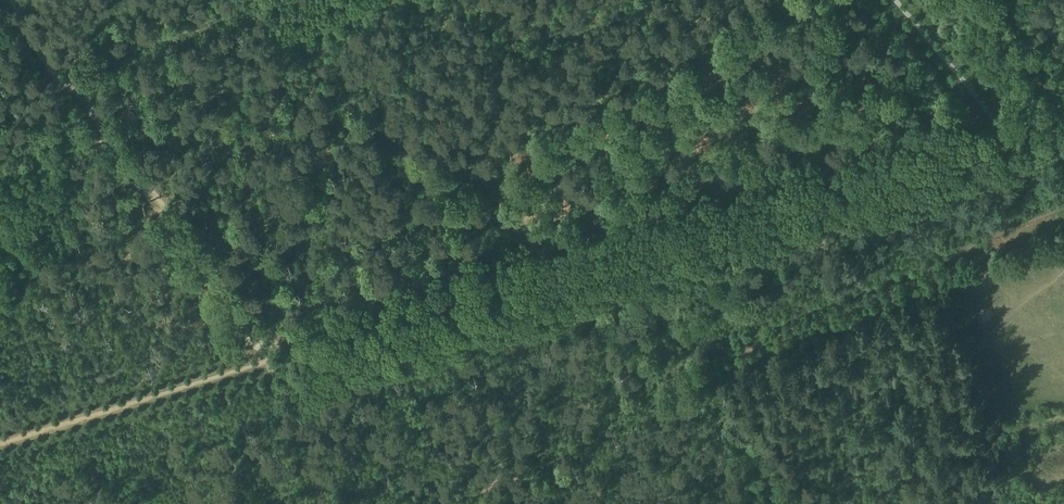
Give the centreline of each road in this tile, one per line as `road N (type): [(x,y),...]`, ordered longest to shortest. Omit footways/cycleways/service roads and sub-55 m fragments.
road 1 (track): [(0,447),(1034,124)]
road 2 (track): [(1002,121),(668,75)]

